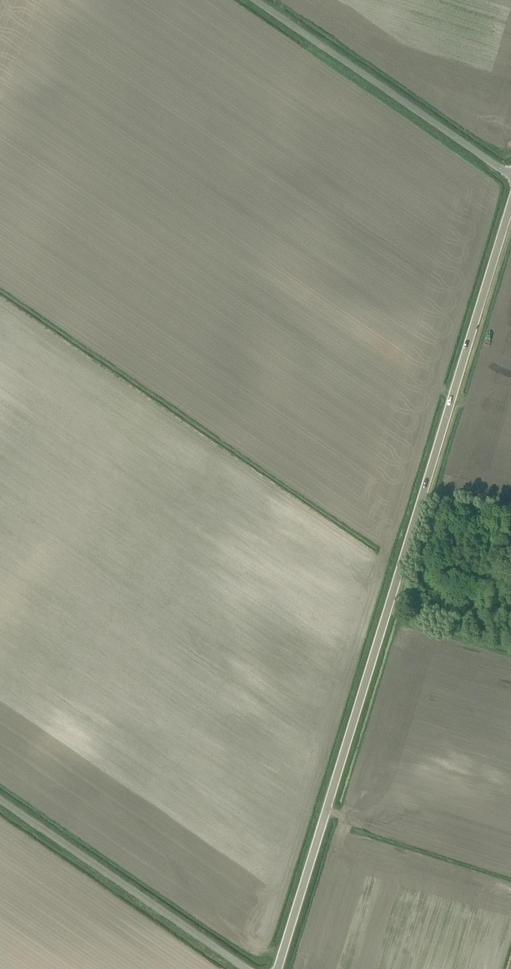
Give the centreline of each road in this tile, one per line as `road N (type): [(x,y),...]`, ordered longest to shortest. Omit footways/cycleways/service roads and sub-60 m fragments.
road 1 (unclassified): [(277,968),(337,805),(510,201)]
road 2 (unclassified): [(510,176),(256,0)]
road 3 (unclassified): [(245,968),(0,801)]

